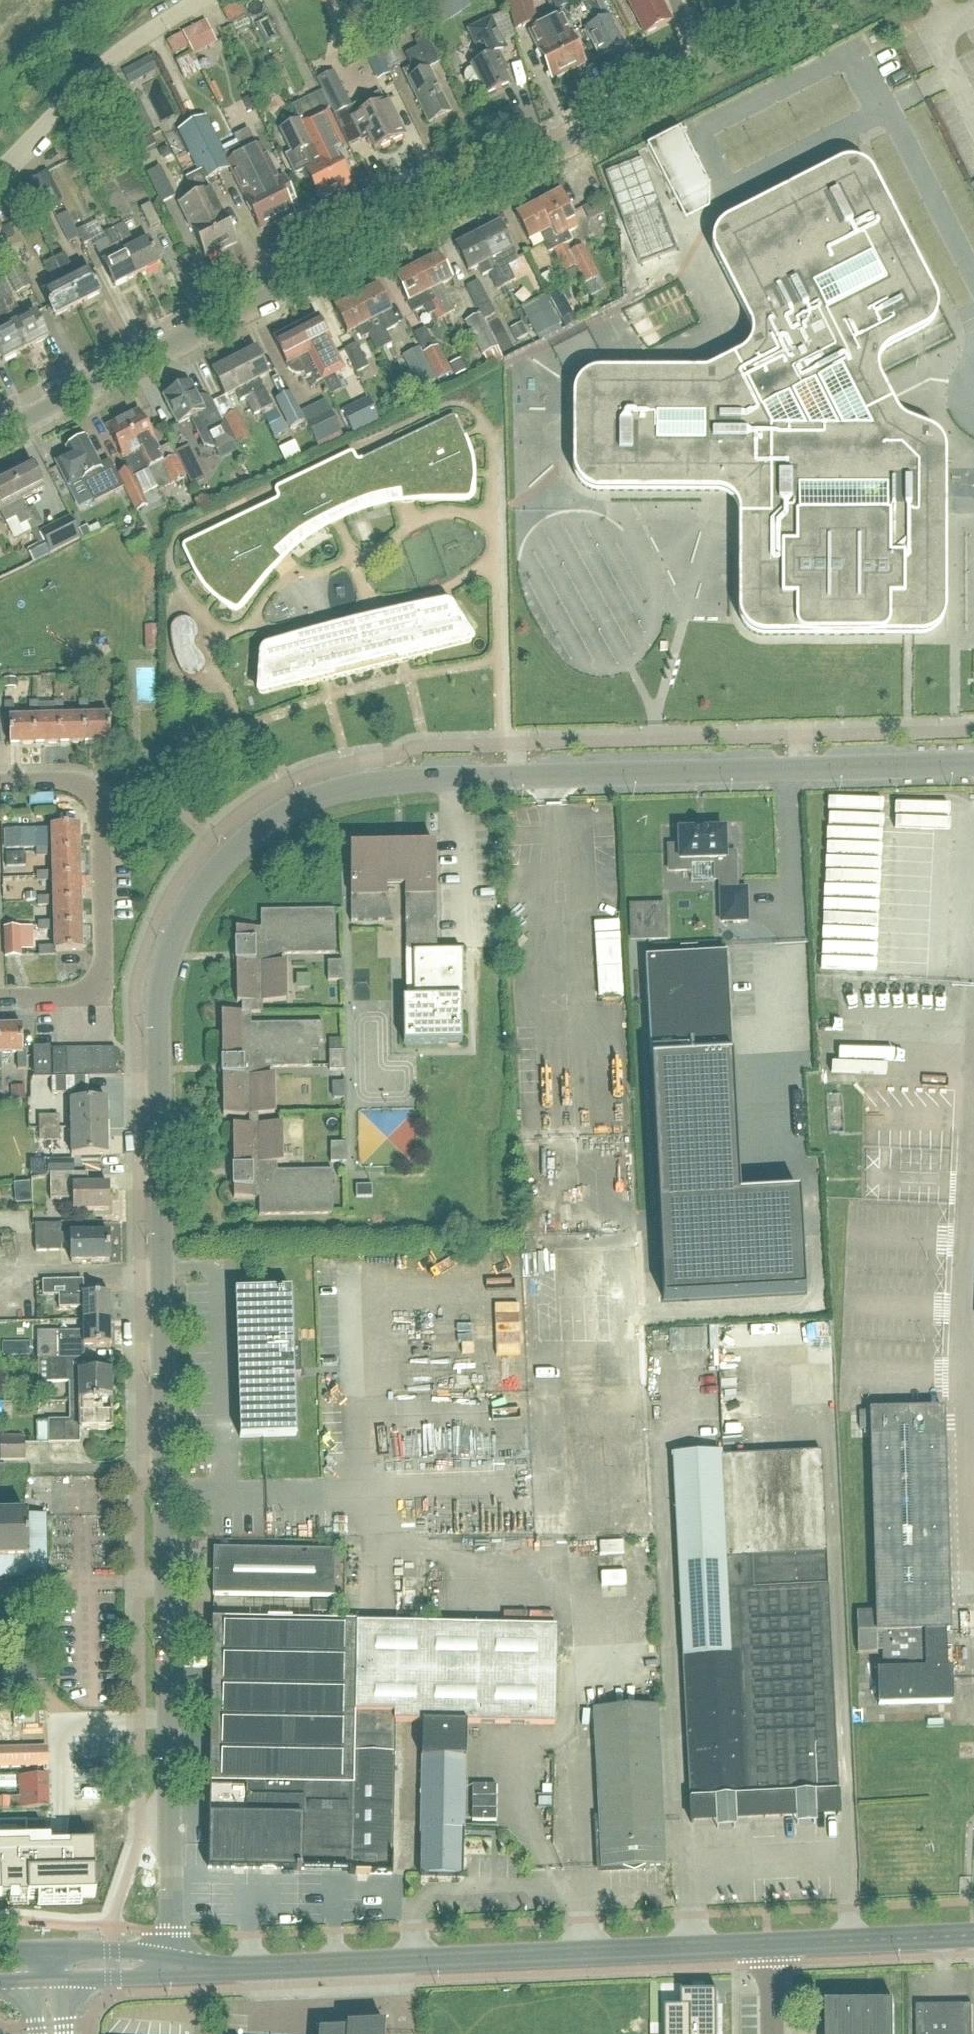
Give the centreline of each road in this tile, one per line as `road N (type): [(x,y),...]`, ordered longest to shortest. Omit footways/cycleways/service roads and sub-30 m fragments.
road 1 (unclassified): [(171,1969),(157,1004),(181,921),(210,871),(307,799),(373,783),(973,764)]
road 2 (unclassified): [(1,432),(846,0)]
road 3 (tertiary): [(767,1948),(171,1969)]
road 4 (residential): [(0,995),(102,991),(99,806),(76,786),(0,788)]
road 5 (unclassified): [(0,170),(140,36),(199,0)]
road 6 (tertiary): [(973,1938),(767,1948)]
road 7 (tertiary): [(171,1969),(114,1951),(45,1950)]
road 8 (tertiary): [(46,1981),(171,1969)]

